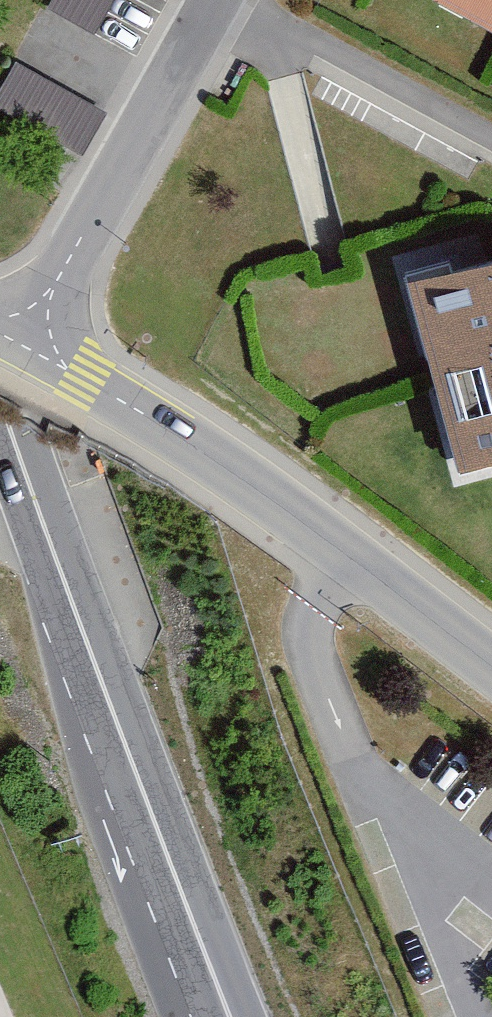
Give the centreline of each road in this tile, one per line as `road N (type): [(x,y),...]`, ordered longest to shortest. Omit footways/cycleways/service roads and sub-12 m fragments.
road 1 (residential): [(491,672),(221,465),(23,338)]
road 2 (primary): [(79,617),(102,812),(175,1016)]
road 3 (residential): [(23,338),(213,0)]
road 4 (primary): [(79,617),(212,971)]
road 5 (primary): [(0,398),(79,617)]

